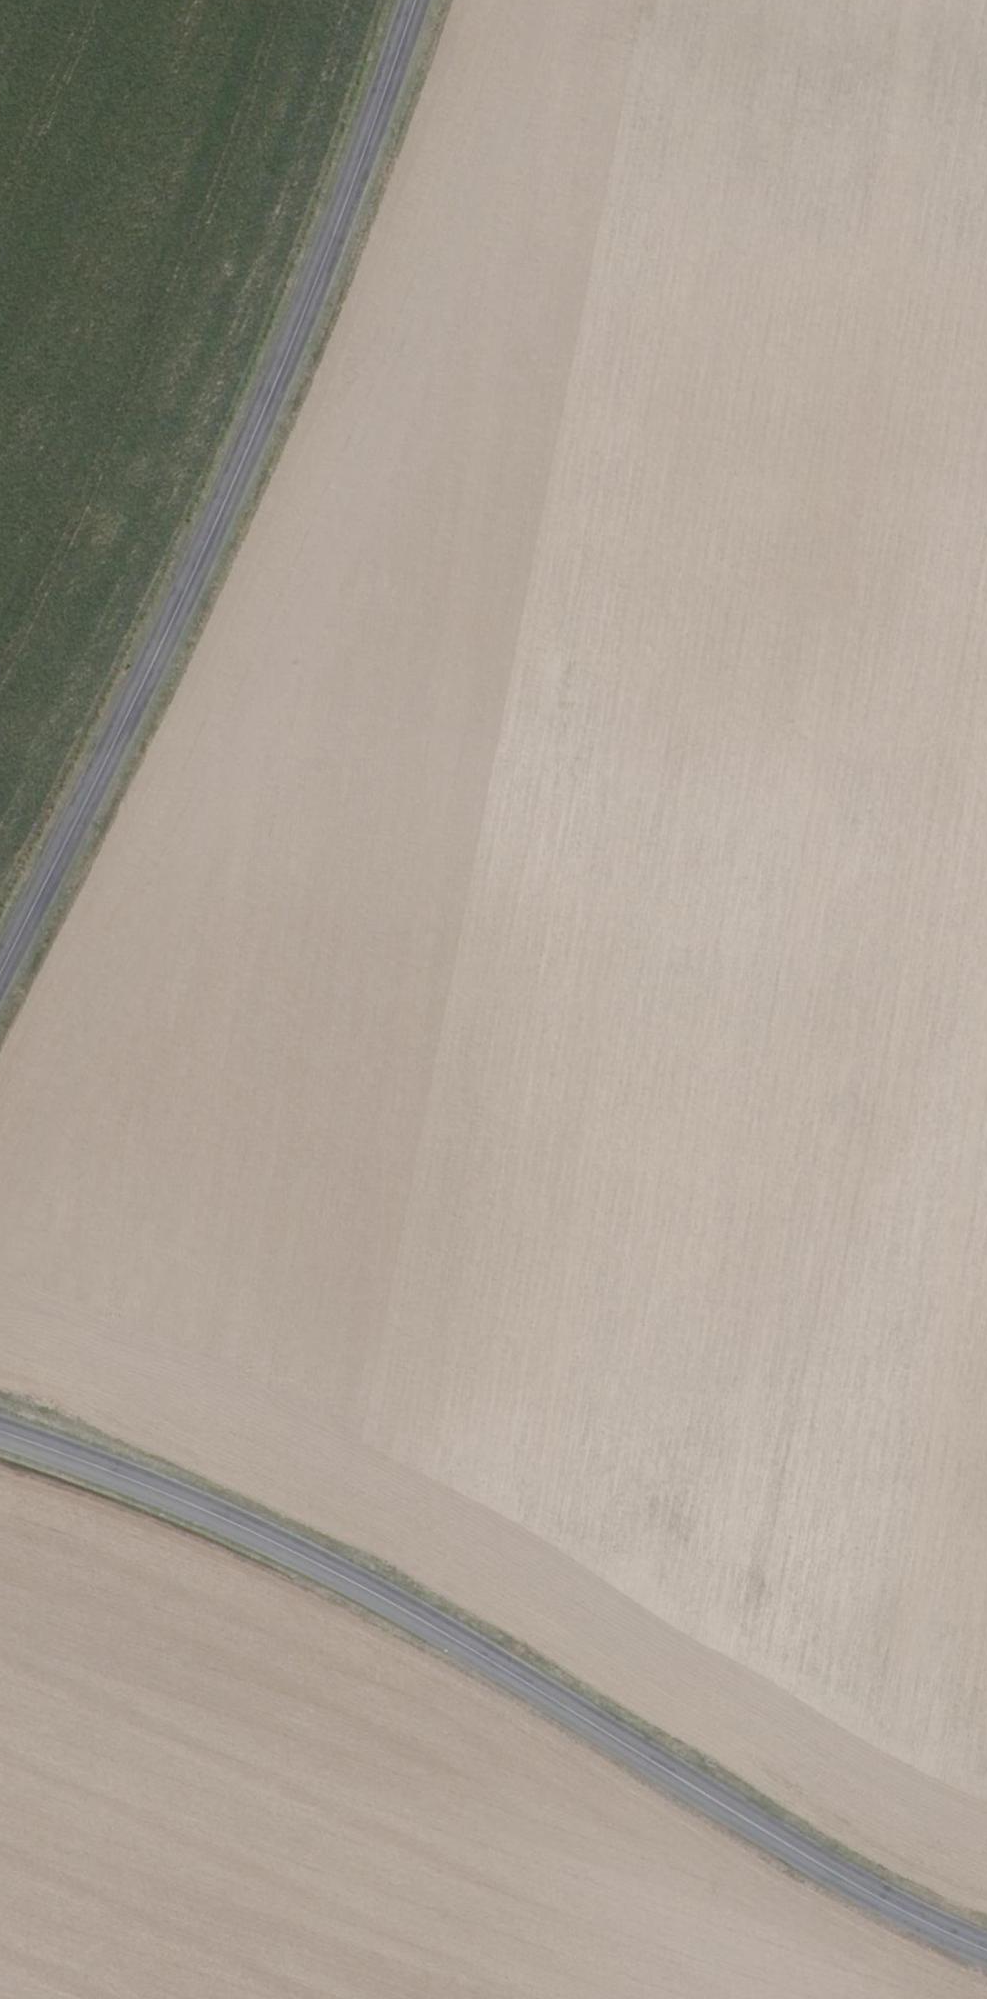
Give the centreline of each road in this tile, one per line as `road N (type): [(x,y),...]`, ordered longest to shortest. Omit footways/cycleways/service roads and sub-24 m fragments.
road 1 (secondary): [(986,1945),(906,1912),(512,1668),(231,1520),(0,1429)]
road 2 (tertiary): [(421,0),(281,383),(179,627),(0,987)]

